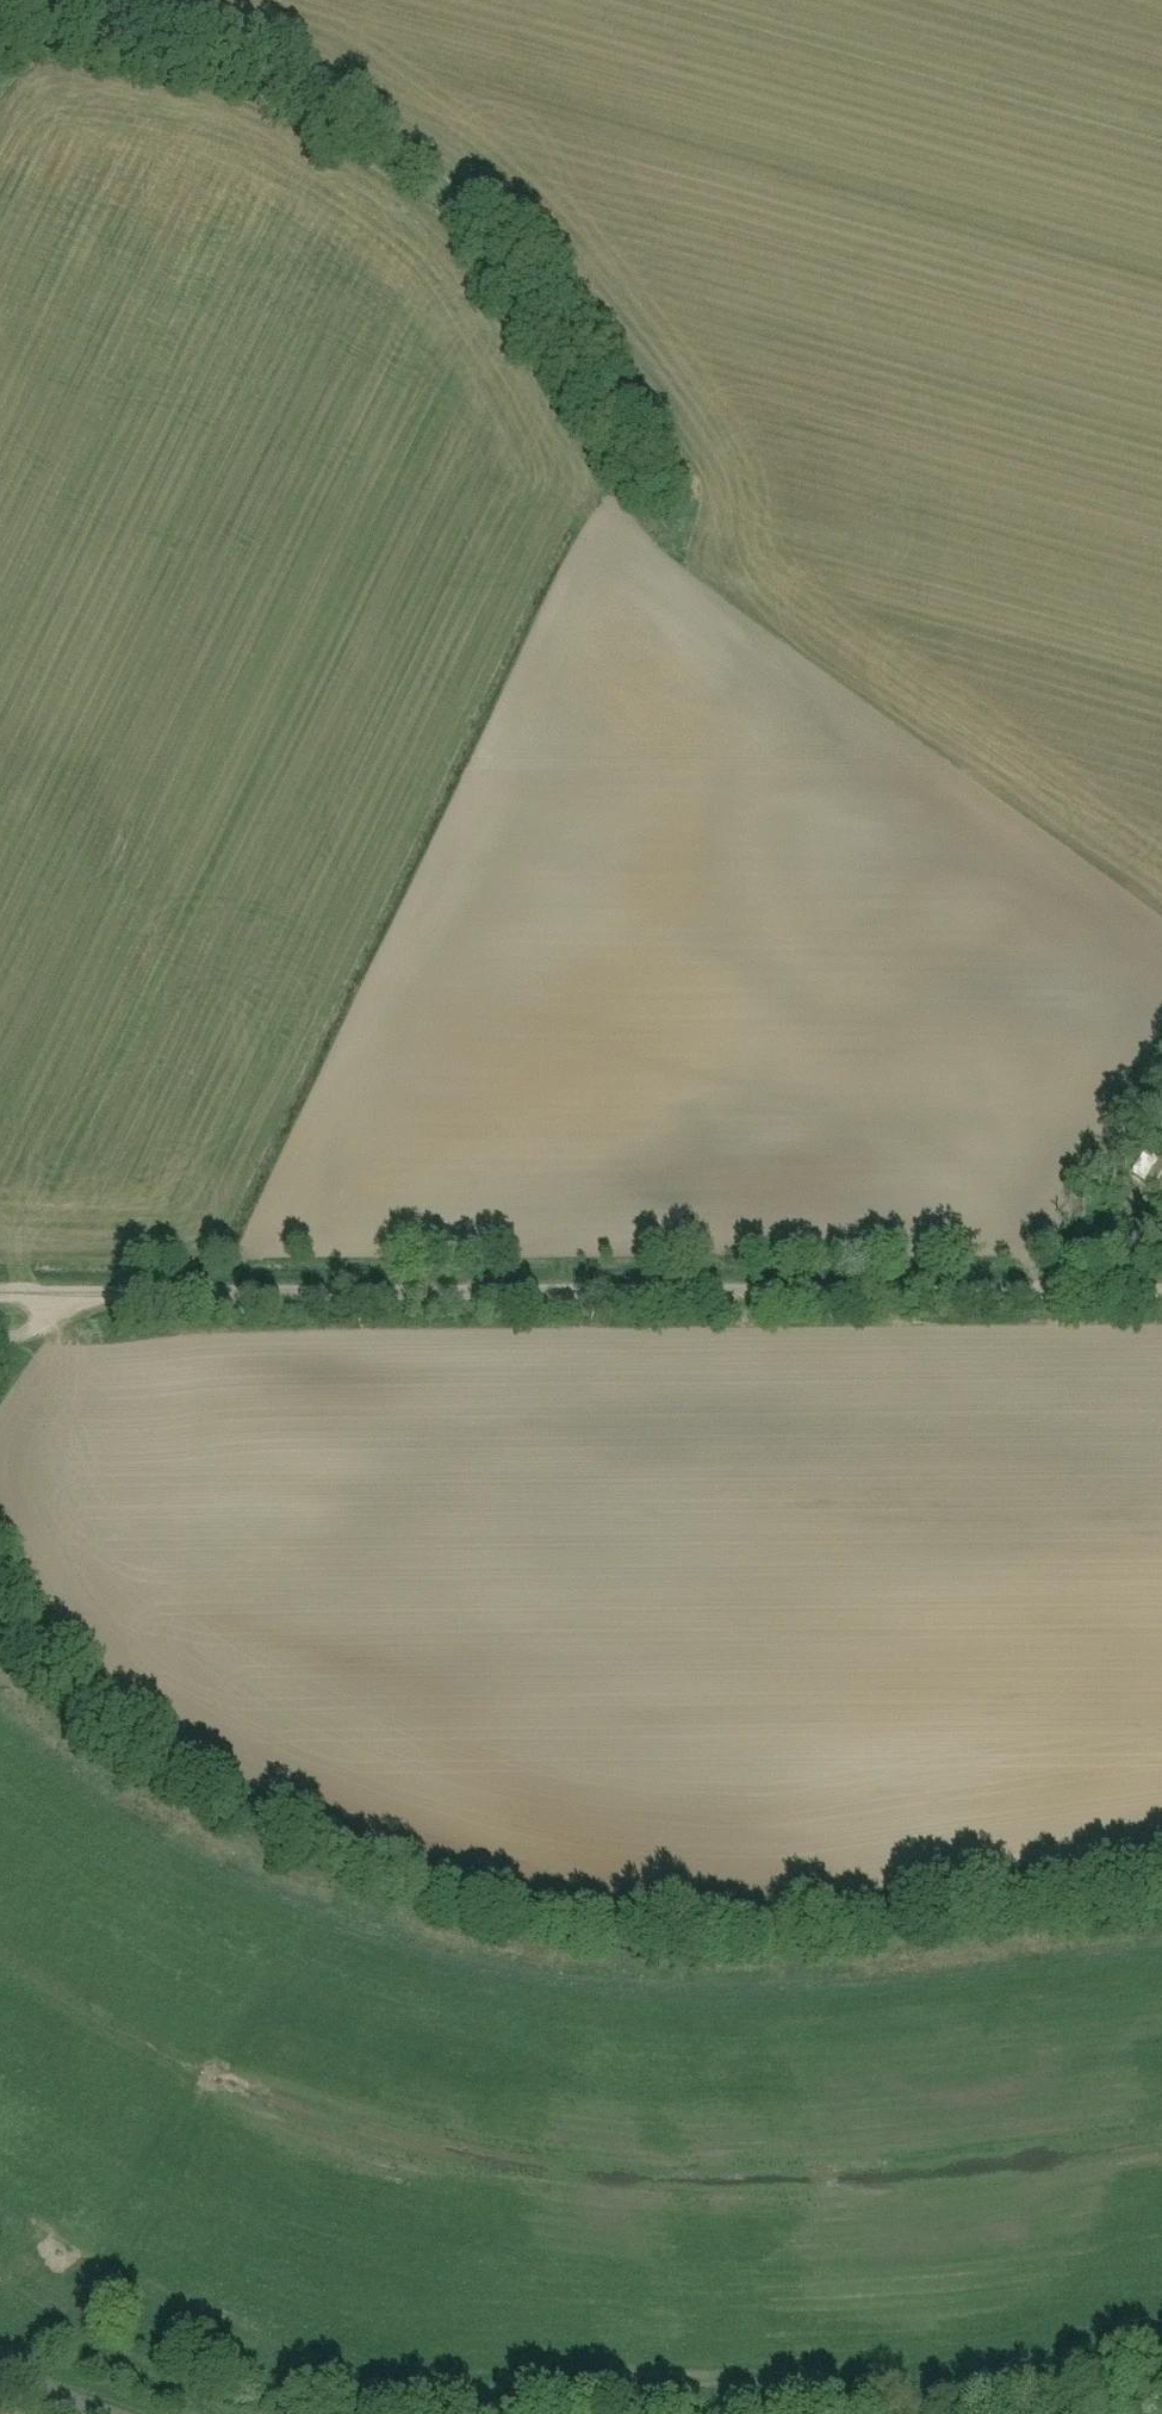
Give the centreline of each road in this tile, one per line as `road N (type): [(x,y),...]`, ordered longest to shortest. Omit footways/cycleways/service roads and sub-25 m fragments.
road 1 (unclassified): [(1161,1299),(0,1304)]
road 2 (unclassified): [(158,2413),(0,2361)]

